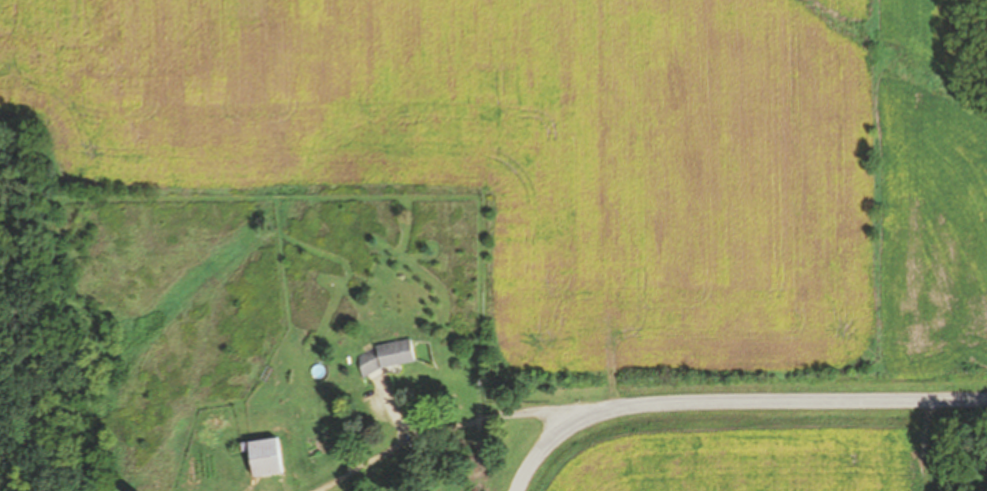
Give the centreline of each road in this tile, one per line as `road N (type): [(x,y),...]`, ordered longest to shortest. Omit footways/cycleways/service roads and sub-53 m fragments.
road 1 (residential): [(516,490),(562,432),(619,408),(986,400)]

